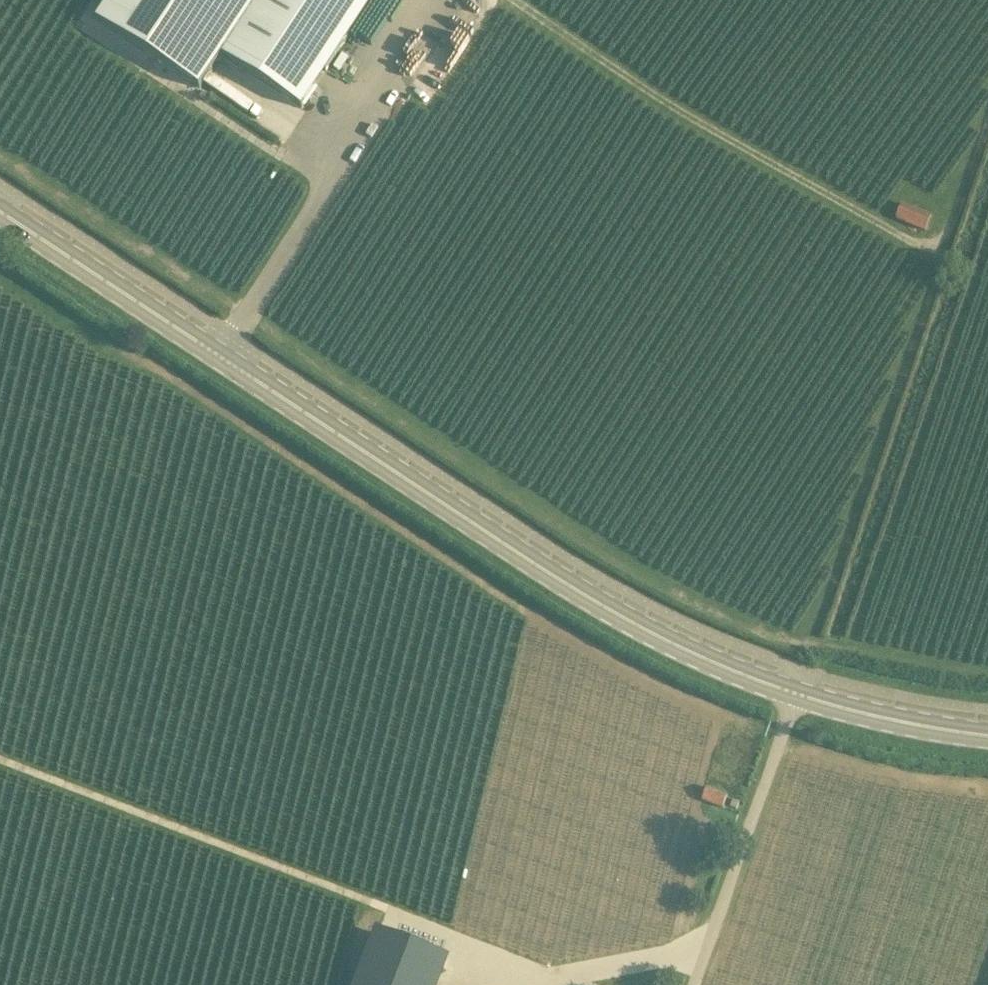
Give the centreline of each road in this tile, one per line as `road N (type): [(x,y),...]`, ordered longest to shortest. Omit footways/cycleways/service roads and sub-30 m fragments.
road 1 (primary): [(796,694),(614,616),(0,213)]
road 2 (unclassified): [(693,984),(796,694)]
road 3 (primary): [(987,734),(904,725),(796,694)]

